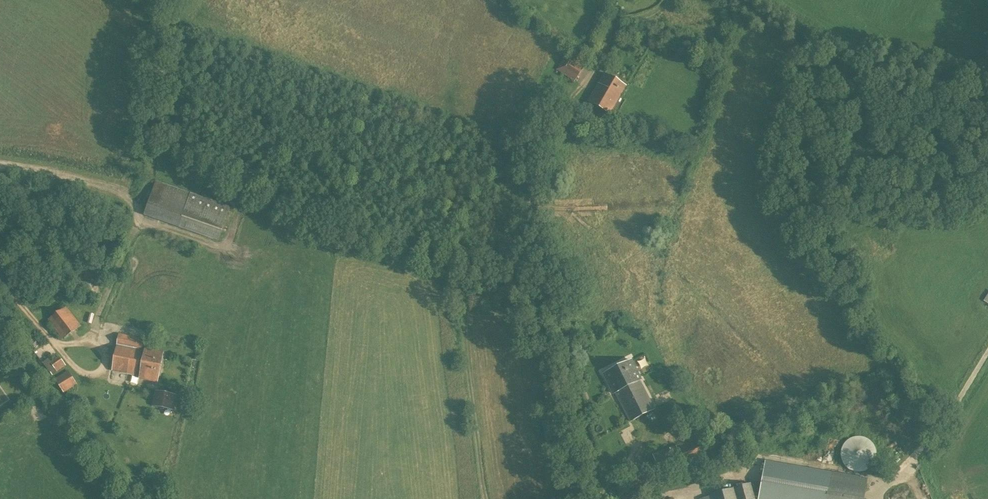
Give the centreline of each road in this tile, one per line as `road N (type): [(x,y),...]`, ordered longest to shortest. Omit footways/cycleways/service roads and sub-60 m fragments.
road 1 (track): [(160,0),(149,169),(106,310),(86,341)]

